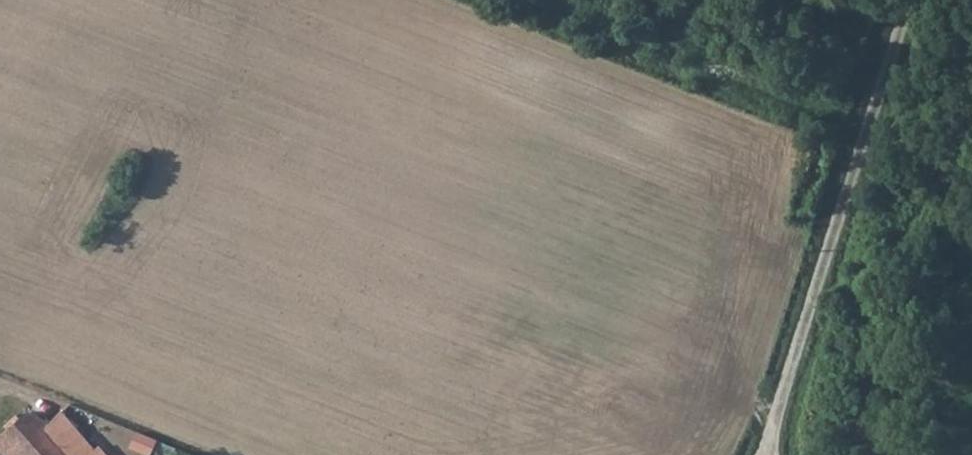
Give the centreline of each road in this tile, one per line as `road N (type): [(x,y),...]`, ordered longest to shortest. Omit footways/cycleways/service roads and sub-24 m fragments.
road 1 (unclassified): [(765,454),(913,0)]

